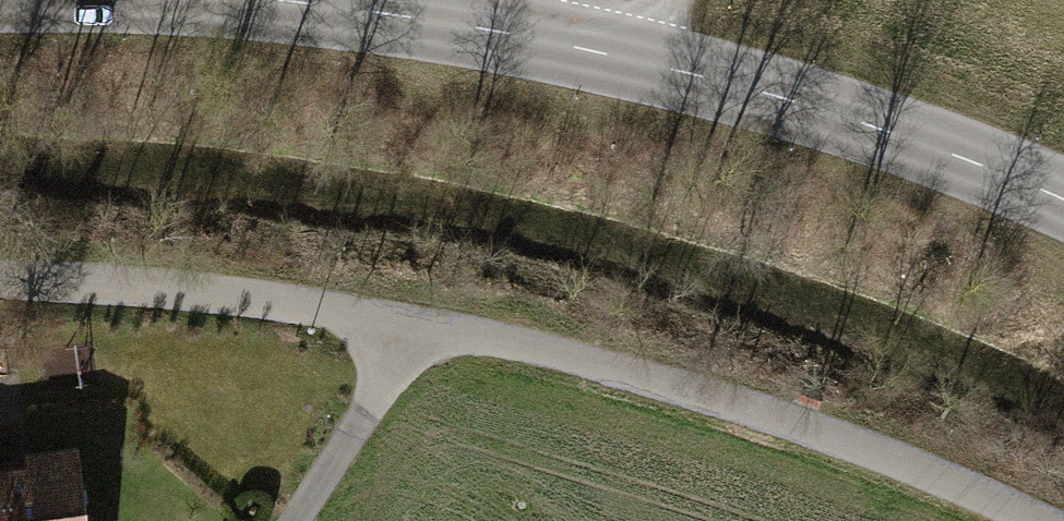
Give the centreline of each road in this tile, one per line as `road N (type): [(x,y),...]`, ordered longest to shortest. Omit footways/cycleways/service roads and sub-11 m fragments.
road 1 (tertiary): [(268,0),(637,61),(857,121),(1063,199)]
road 2 (track): [(1026,520),(745,406),(418,324)]
road 3 (track): [(0,283),(265,300),(418,324)]
road 4 (track): [(418,324),(292,520)]

